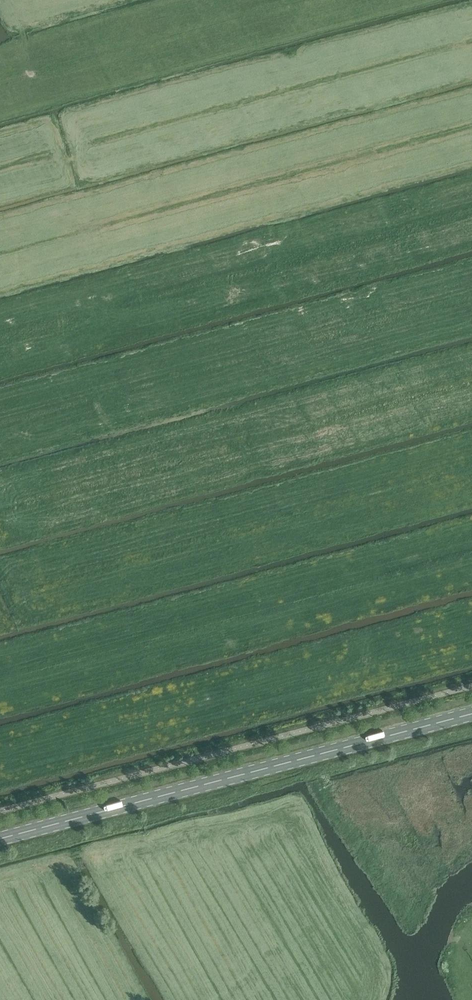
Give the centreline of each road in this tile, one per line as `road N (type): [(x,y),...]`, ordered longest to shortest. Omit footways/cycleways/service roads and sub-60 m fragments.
road 1 (primary): [(0,840),(471,715)]

